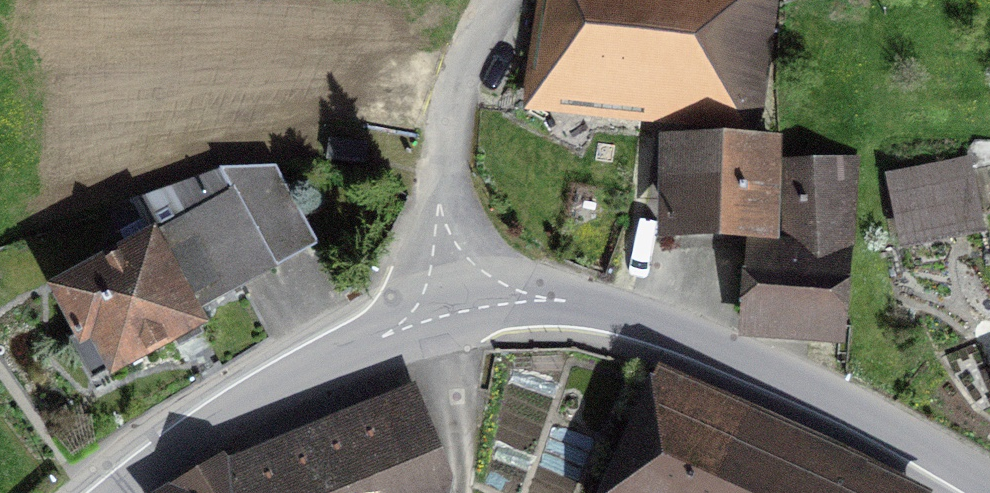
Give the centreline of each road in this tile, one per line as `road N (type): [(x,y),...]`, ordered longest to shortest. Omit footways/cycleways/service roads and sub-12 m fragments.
road 1 (tertiary): [(989,483),(916,439),(678,331),(539,298),(449,311)]
road 2 (tertiary): [(449,311),(265,389),(120,492)]
road 3 (residential): [(449,311),(447,136),(468,51),(495,0)]

